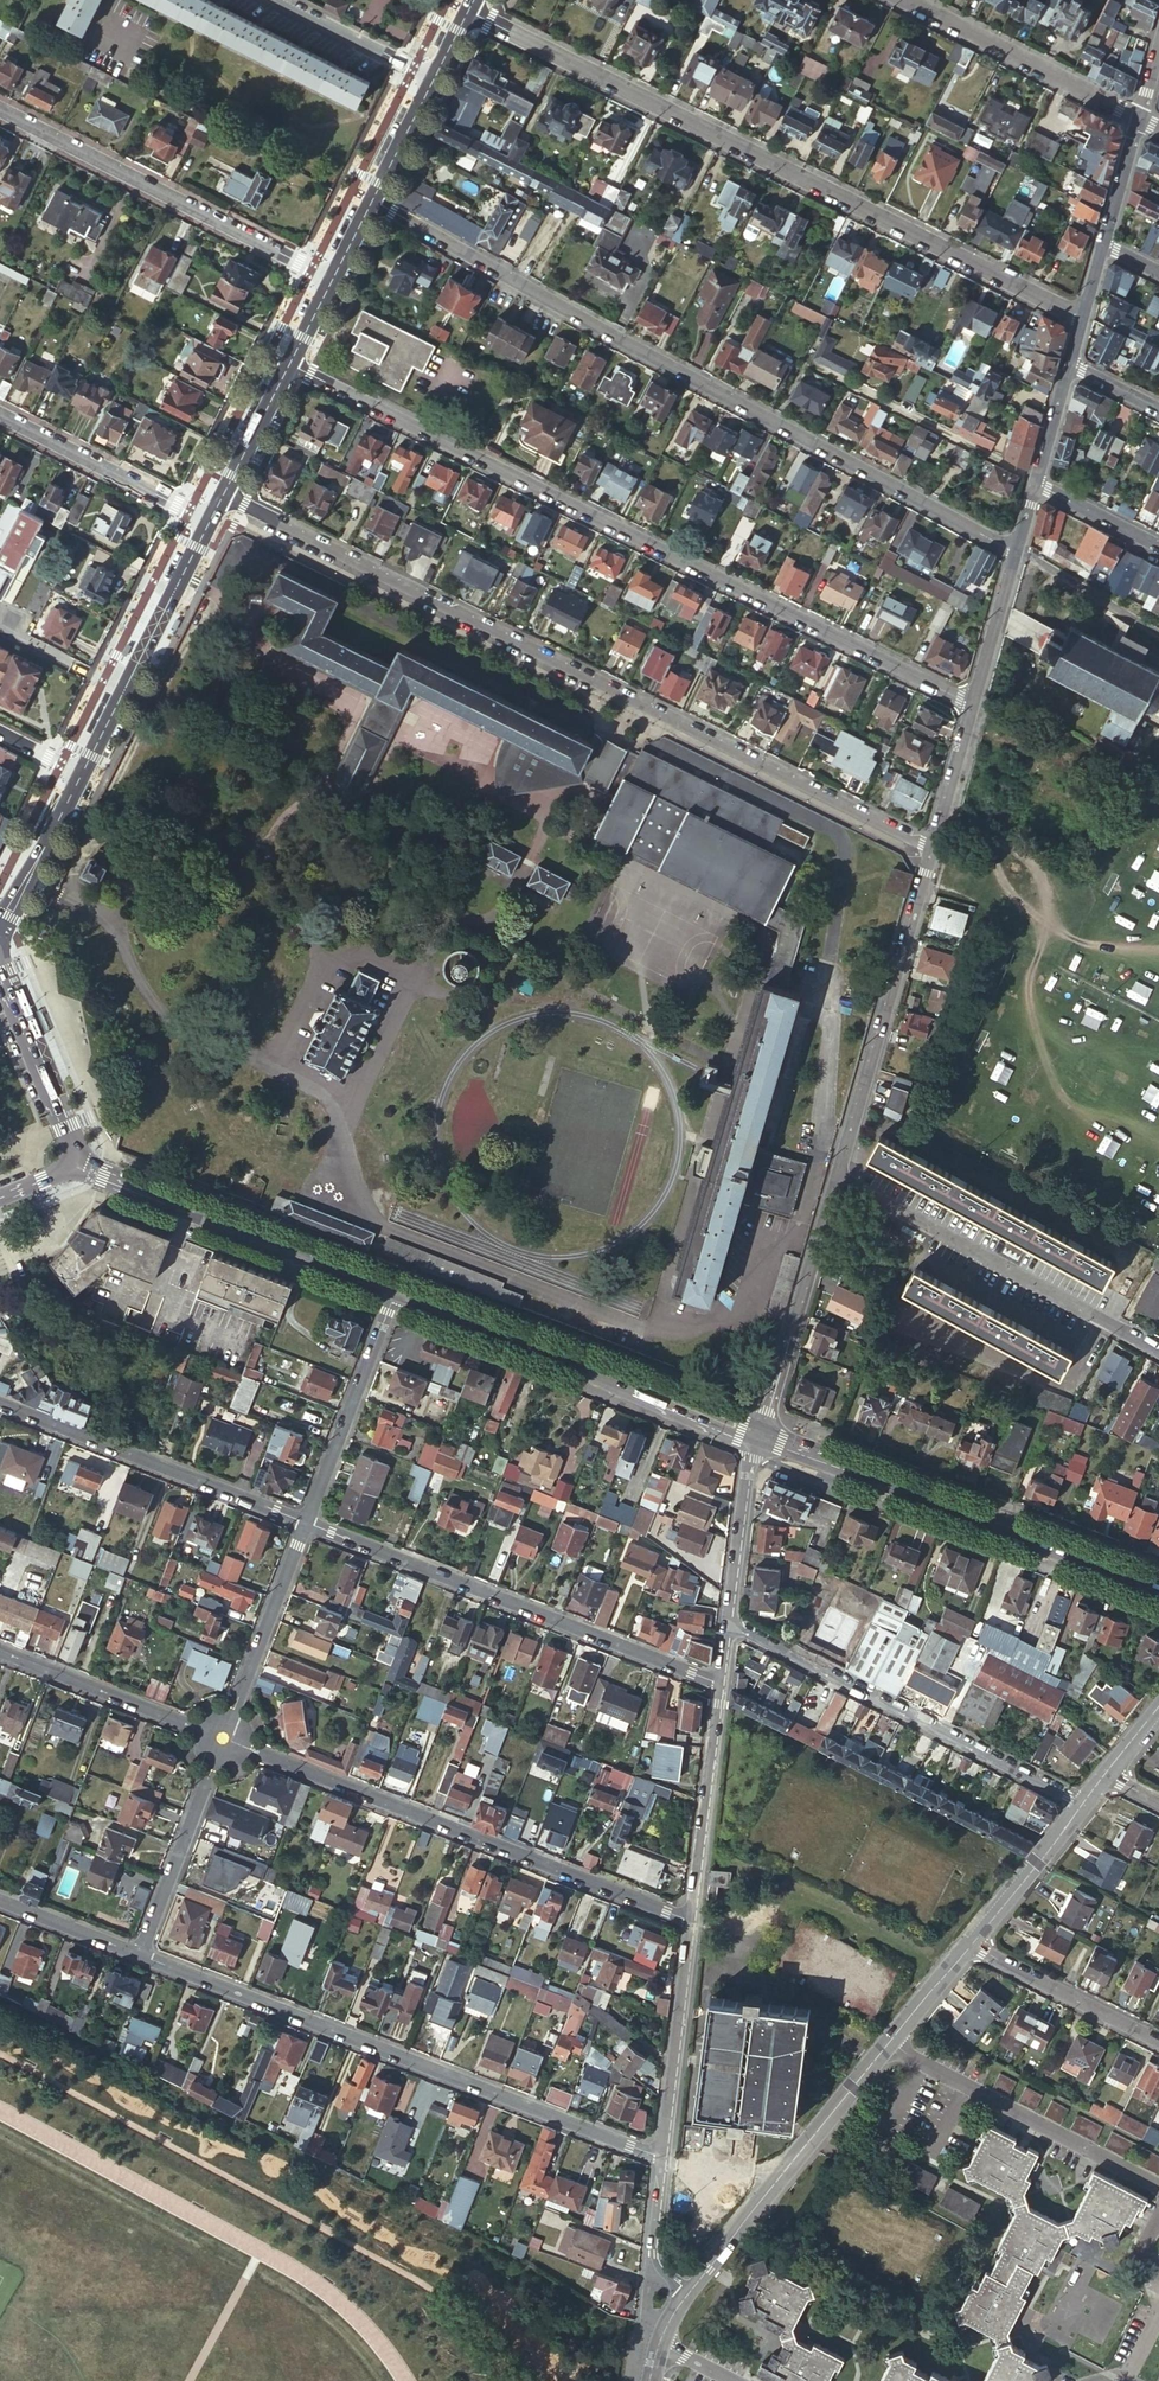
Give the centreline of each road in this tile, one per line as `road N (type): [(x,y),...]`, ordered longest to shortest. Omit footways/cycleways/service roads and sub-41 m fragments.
road 1 (residential): [(931,849),(222,494)]
road 2 (residential): [(288,365),(971,705)]
road 3 (residential): [(1015,552),(372,201)]
road 4 (residential): [(468,11),(1082,320)]
road 5 (residential): [(663,2158),(140,1955)]
road 6 (residential): [(692,1920),(225,1736)]
road 7 (residential): [(720,1684),(308,1523)]
road 8 (secondary): [(1158,1589),(762,1435)]
road 9 (residential): [(729,1622),(1084,1803)]
road 10 (secondary): [(762,1435),(398,1291)]
road 11 (residential): [(332,280),(0,110)]
road 12 (residential): [(1158,1352),(836,1179)]
road 13 (residential): [(931,849),(836,1179)]
road 14 (secondary): [(398,1291),(81,1165)]
road 15 (residential): [(308,1523),(0,1402)]
road 16 (tertiary): [(687,2292),(888,2044)]
road 17 (residential): [(888,2044),(1158,2188)]
road 18 (secondary): [(81,772),(209,521)]
road 19 (residential): [(836,1179),(762,1435)]
road 20 (residential): [(905,0),(1139,118)]
road 21 (residential): [(398,1291),(308,1523)]
road 22 (residential): [(225,1736),(0,1649)]
road 23 (residential): [(692,1920),(663,2158)]
road 24 (residential): [(720,1684),(692,1920)]
road 25 (residential): [(225,1736),(140,1955)]
road 26 (unclassified): [(0,415),(209,521)]
road 27 (residential): [(308,1523),(225,1736)]
road 28 (secondary): [(81,1165),(0,966)]
road 29 (residential): [(969,1944),(1158,2041)]
road 30 (residential): [(762,1435),(729,1622)]
road 31 (tertiary): [(969,1944),(1084,1803)]
road 32 (secondary): [(0,929),(81,772)]
road 33 (residential): [(434,78),(282,0)]
road 34 (residential): [(1015,552),(971,705)]
road 35 (residential): [(140,1955),(0,1900)]
road 36 (residential): [(971,705),(931,849)]
road 37 (residential): [(663,2158),(655,2254),(687,2292)]
road 38 (secondary): [(222,494),(288,365)]
road 39 (residential): [(1158,546),(1034,485)]
road 40 (secondary): [(372,201),(434,78)]
road 41 (residential): [(1139,118),(1103,245)]
road 42 (tertiary): [(888,2044),(969,1944)]
road 43 (residential): [(1069,366),(1034,485)]

